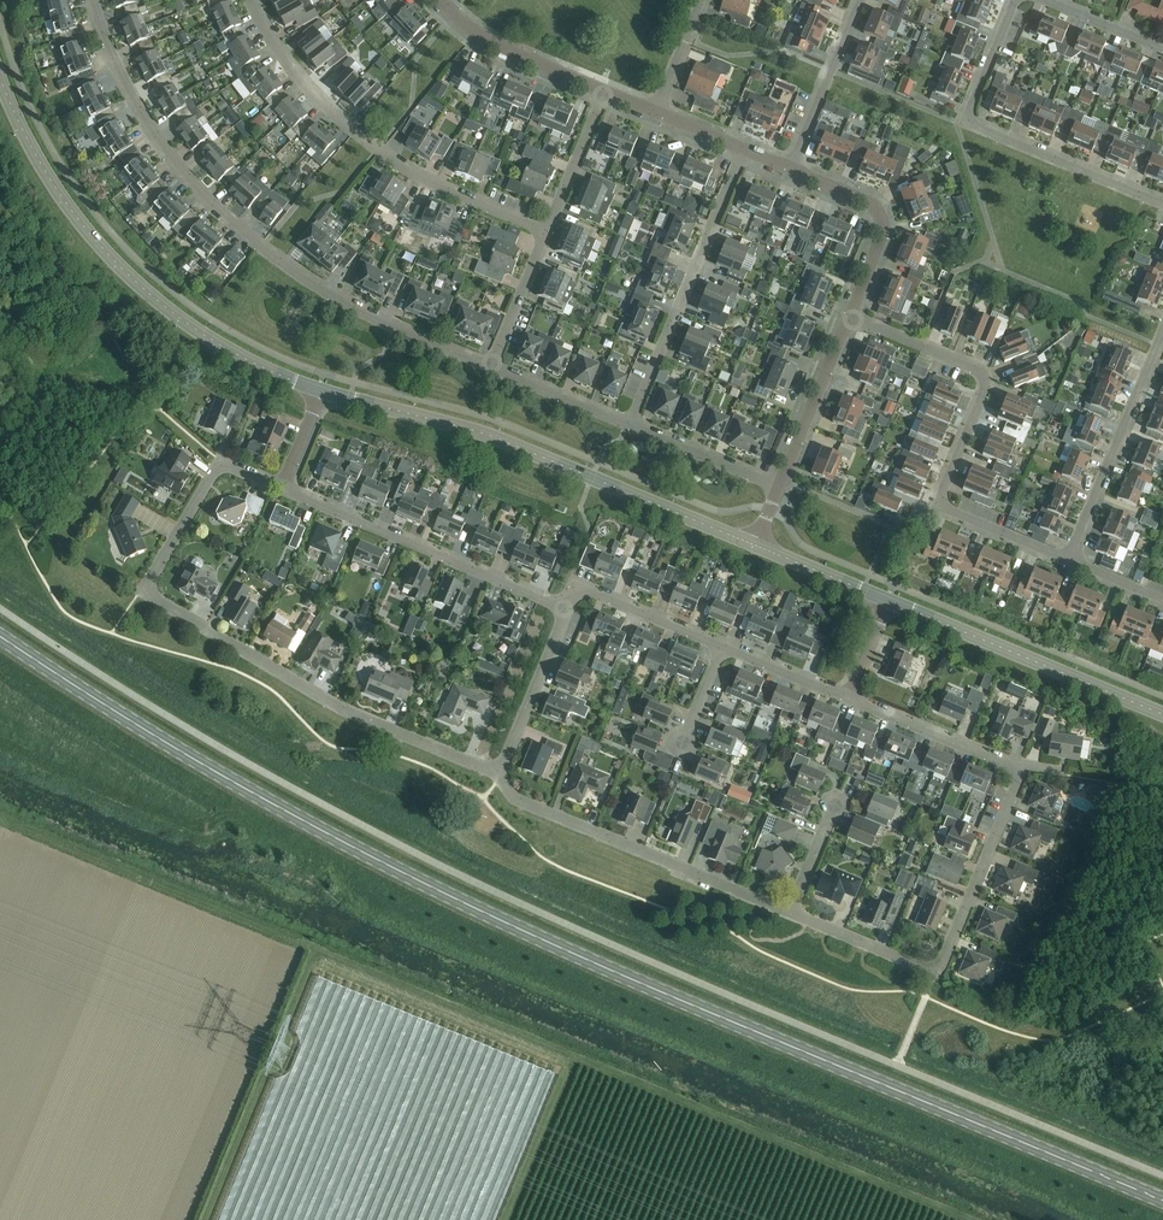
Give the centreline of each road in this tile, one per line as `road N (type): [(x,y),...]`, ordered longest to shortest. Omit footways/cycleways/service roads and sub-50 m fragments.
road 1 (primary): [(1162,1203),(630,980),(425,884),(274,806),(0,636)]
road 2 (residential): [(498,779),(339,710),(154,594),(219,464),(284,489)]
road 3 (residential): [(495,369),(344,305),(277,259),(197,186),(139,107),(96,27),(91,0)]
road 4 (residential): [(852,696),(1027,769),(945,960),(929,967),(790,911)]
road 5 (tertiary): [(321,392),(186,323),(130,276),(55,185),(0,72)]
road 6 (tertiary): [(756,545),(500,441),(321,392)]
road 7 (residential): [(852,318),(988,374),(937,508),(1066,562)]
road 8 (residential): [(547,234),(394,162),(309,91),(254,0)]
road 9 (residential): [(1162,202),(965,120),(1012,0)]
road 10 (residential): [(790,911),(520,804),(498,779)]
road 11 (residential): [(566,612),(284,489)]
road 12 (residential): [(633,423),(742,150)]
road 13 (tertiary): [(1162,715),(892,602)]
road 14 (residential): [(1066,562),(1162,330)]
road 15 (residential): [(852,318),(889,224),(875,204),(785,167)]
road 16 (residential): [(601,93),(470,33),(438,0)]
road 17 (residential): [(861,0),(785,167)]
road 18 (residential): [(498,779),(566,612)]
road 19 (residential): [(782,483),(852,318)]
road 20 (residential): [(566,612),(584,587),(721,643)]
road 21 (residential): [(782,483),(633,423)]
road 22 (residential): [(547,234),(601,93)]
road 23 (residential): [(633,423),(495,369)]
road 24 (tertiary): [(892,602),(756,545)]
road 25 (residential): [(495,369),(547,234)]
road 26 (residential): [(721,643),(852,696)]
road 27 (residential): [(1162,51),(1037,0)]
road 28 (residential): [(653,114),(702,0)]

